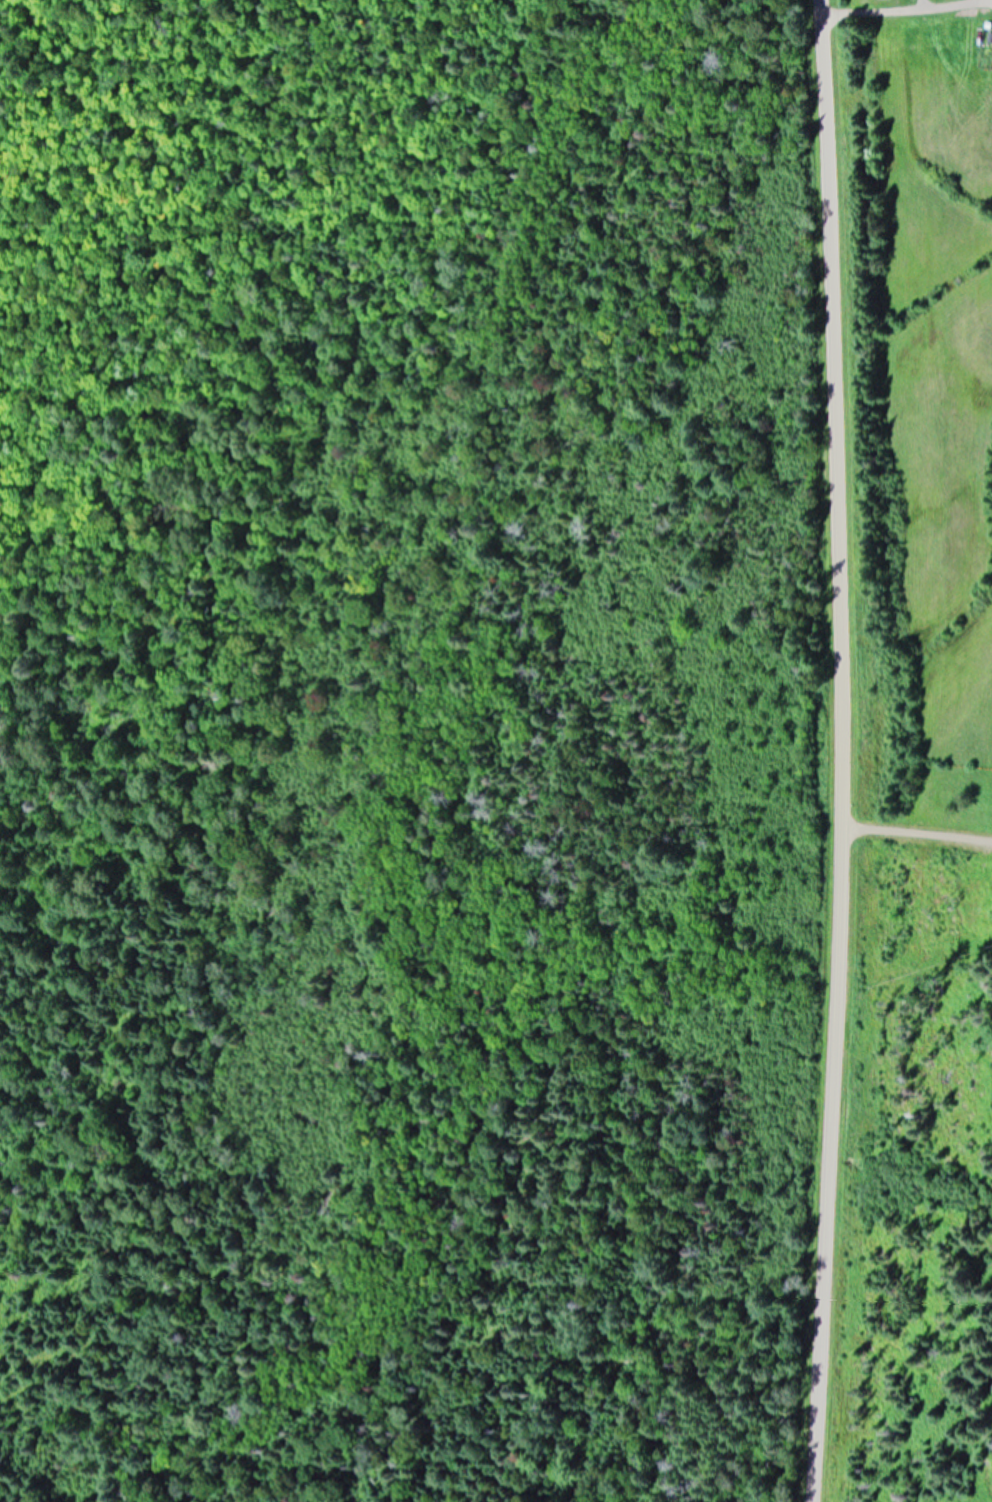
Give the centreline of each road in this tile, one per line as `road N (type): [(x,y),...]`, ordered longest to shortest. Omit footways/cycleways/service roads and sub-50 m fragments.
road 1 (residential): [(821,0),(845,842),(821,1501)]

